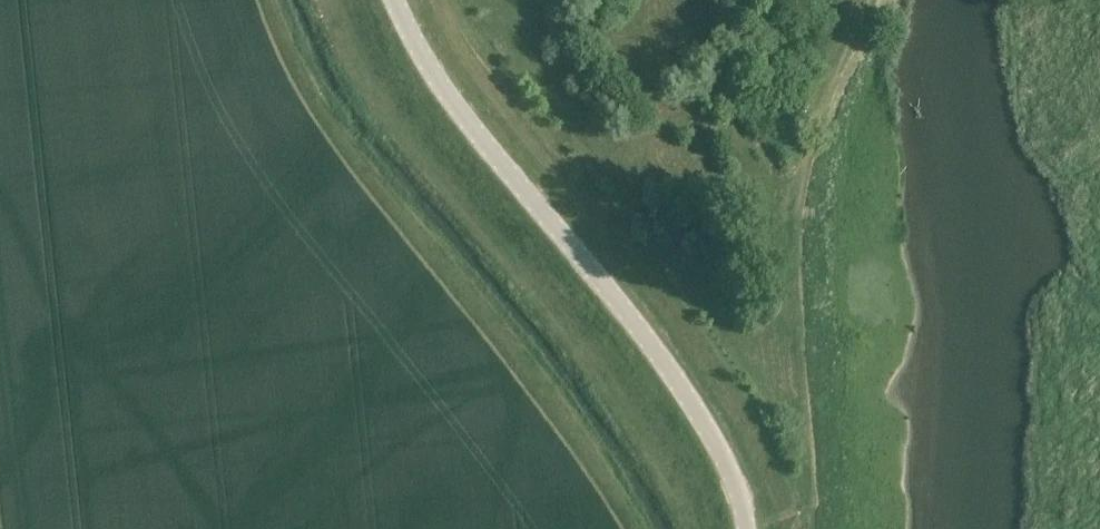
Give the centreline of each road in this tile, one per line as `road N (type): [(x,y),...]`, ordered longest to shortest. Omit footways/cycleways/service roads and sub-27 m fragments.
road 1 (unclassified): [(744,528),(731,467),(660,356),(579,248),(458,116),(396,0)]
road 2 (track): [(445,0),(546,158),(662,290),(761,442),(795,528)]

